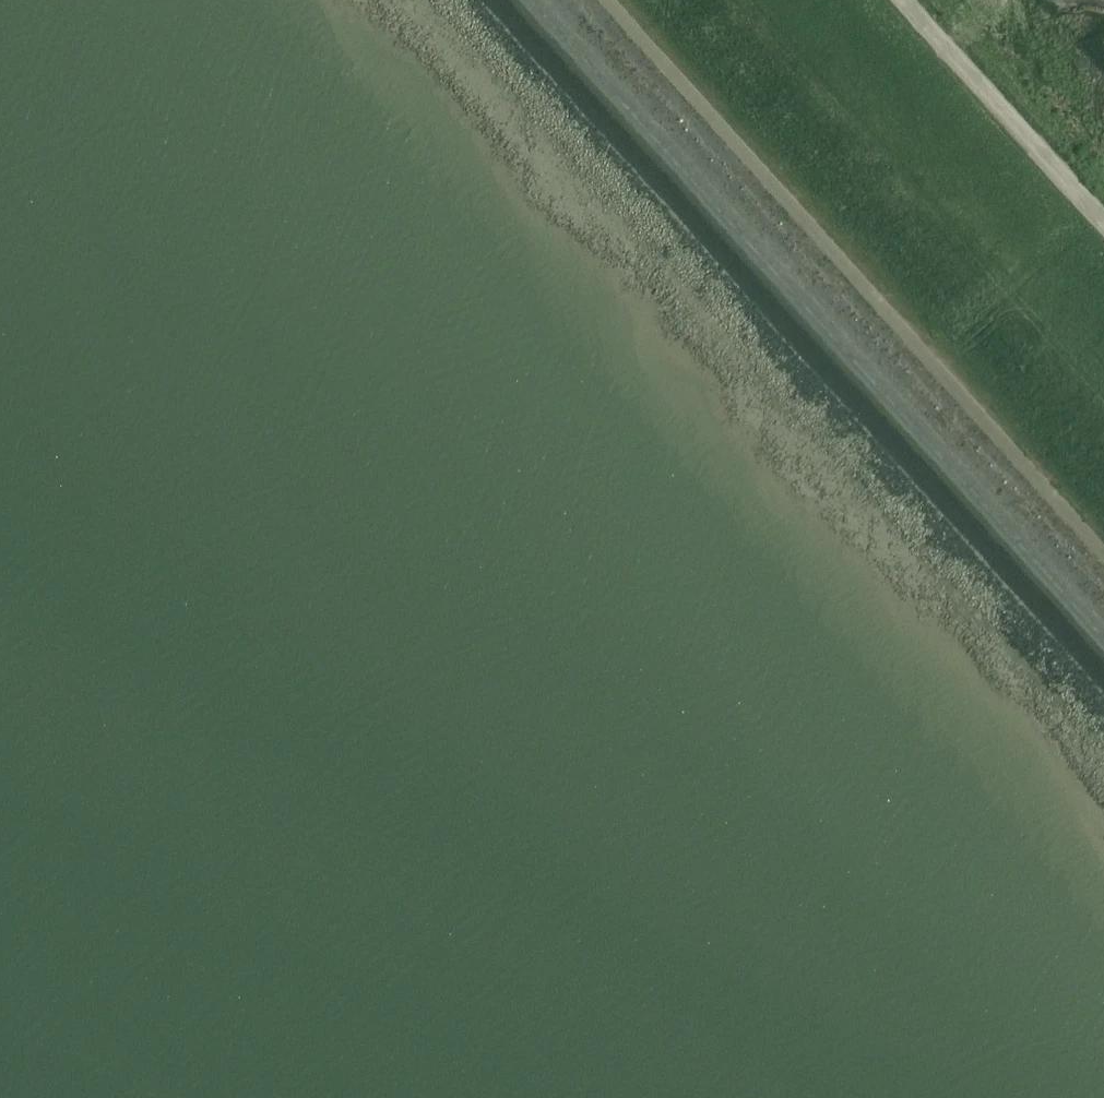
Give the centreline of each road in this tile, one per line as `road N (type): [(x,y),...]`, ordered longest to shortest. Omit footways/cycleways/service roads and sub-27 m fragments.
road 1 (track): [(1103,222),(905,0)]

